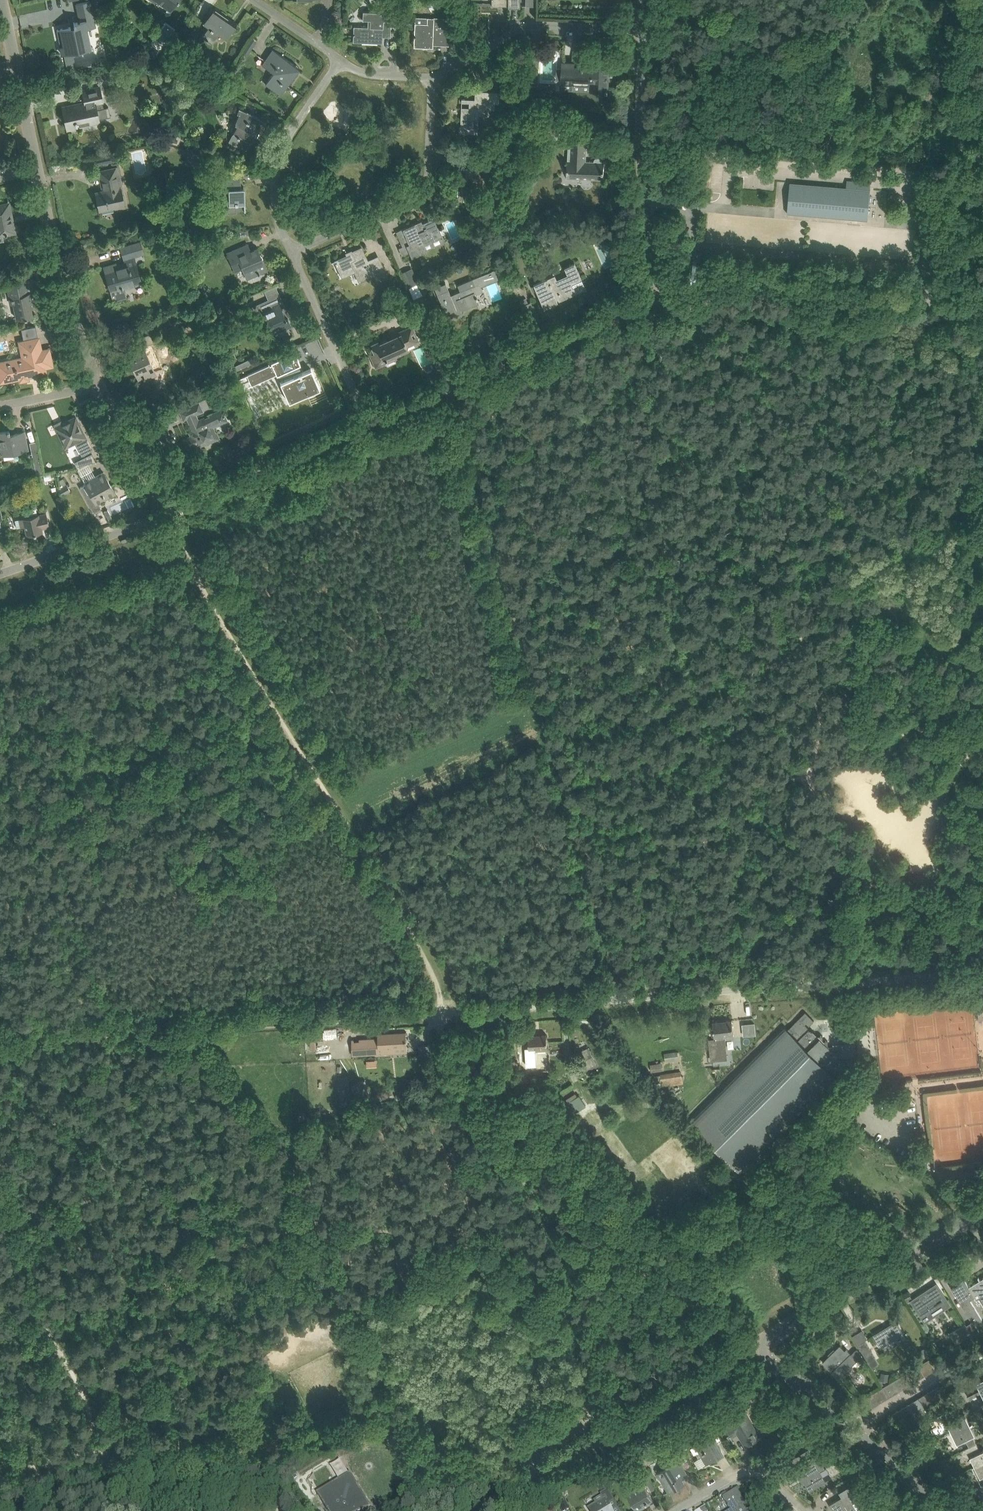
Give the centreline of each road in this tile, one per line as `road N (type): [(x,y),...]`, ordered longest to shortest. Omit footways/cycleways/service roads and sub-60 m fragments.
road 1 (unclassified): [(982,974),(342,1023)]
road 2 (unclassified): [(368,424),(655,298),(643,199),(644,28)]
road 3 (track): [(597,895),(452,387)]
road 4 (unclassified): [(478,1510),(746,1346),(762,1346)]
road 5 (unclassified): [(762,1346),(982,1208)]
road 6 (residential): [(293,253),(419,194),(427,183),(432,77)]
road 7 (residential): [(644,28),(534,25),(432,77)]
road 8 (unclassified): [(99,386),(65,299),(37,171)]
road 9 (unclassified): [(170,515),(368,424)]
road 10 (residential): [(293,253),(275,204),(276,167),(341,59)]
road 11 (residential): [(368,424),(293,253)]
road 12 (unclassified): [(0,573),(170,515)]
road 13 (unclassified): [(37,171),(2,0)]
road 14 (residential): [(802,1510),(748,1471),(675,1510)]
road 15 (unclassified): [(170,515),(99,386)]
road 16 (track): [(342,1023),(202,1031)]
road 17 (unclassified): [(855,1427),(766,1360),(762,1346)]

